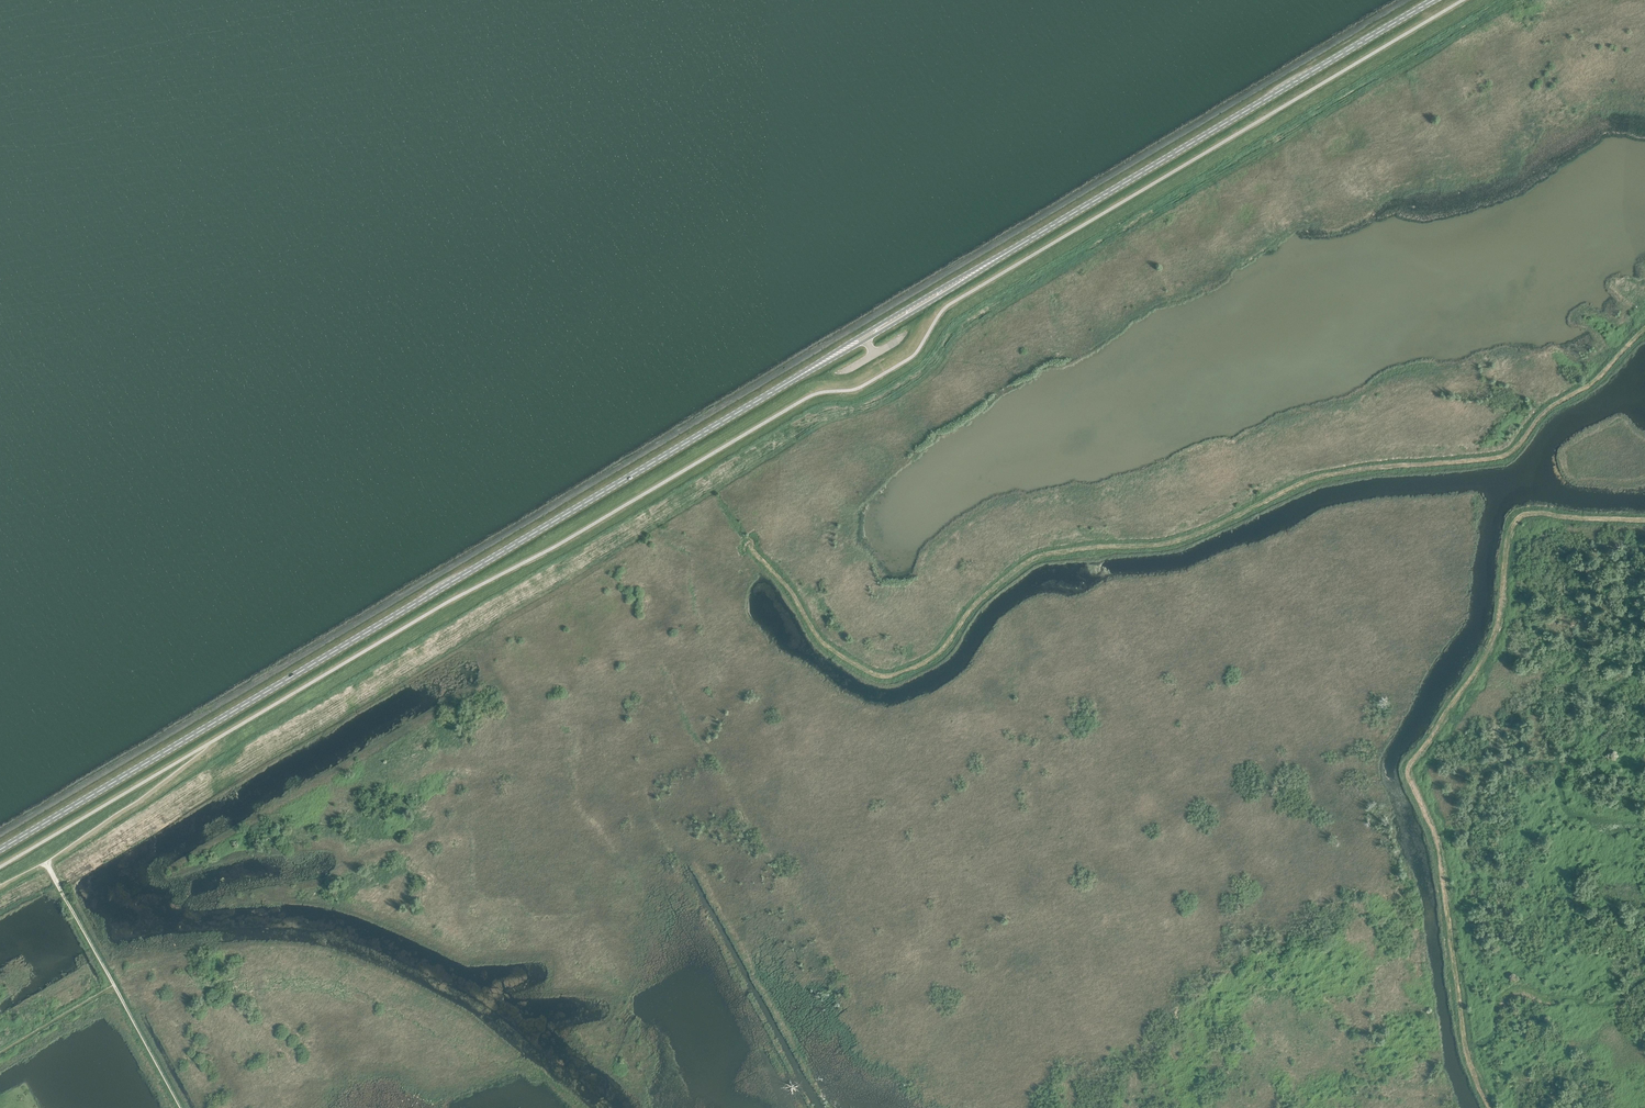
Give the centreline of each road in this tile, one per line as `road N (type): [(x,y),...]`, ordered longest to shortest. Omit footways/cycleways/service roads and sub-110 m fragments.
road 1 (secondary): [(0,850),(1434,0)]

